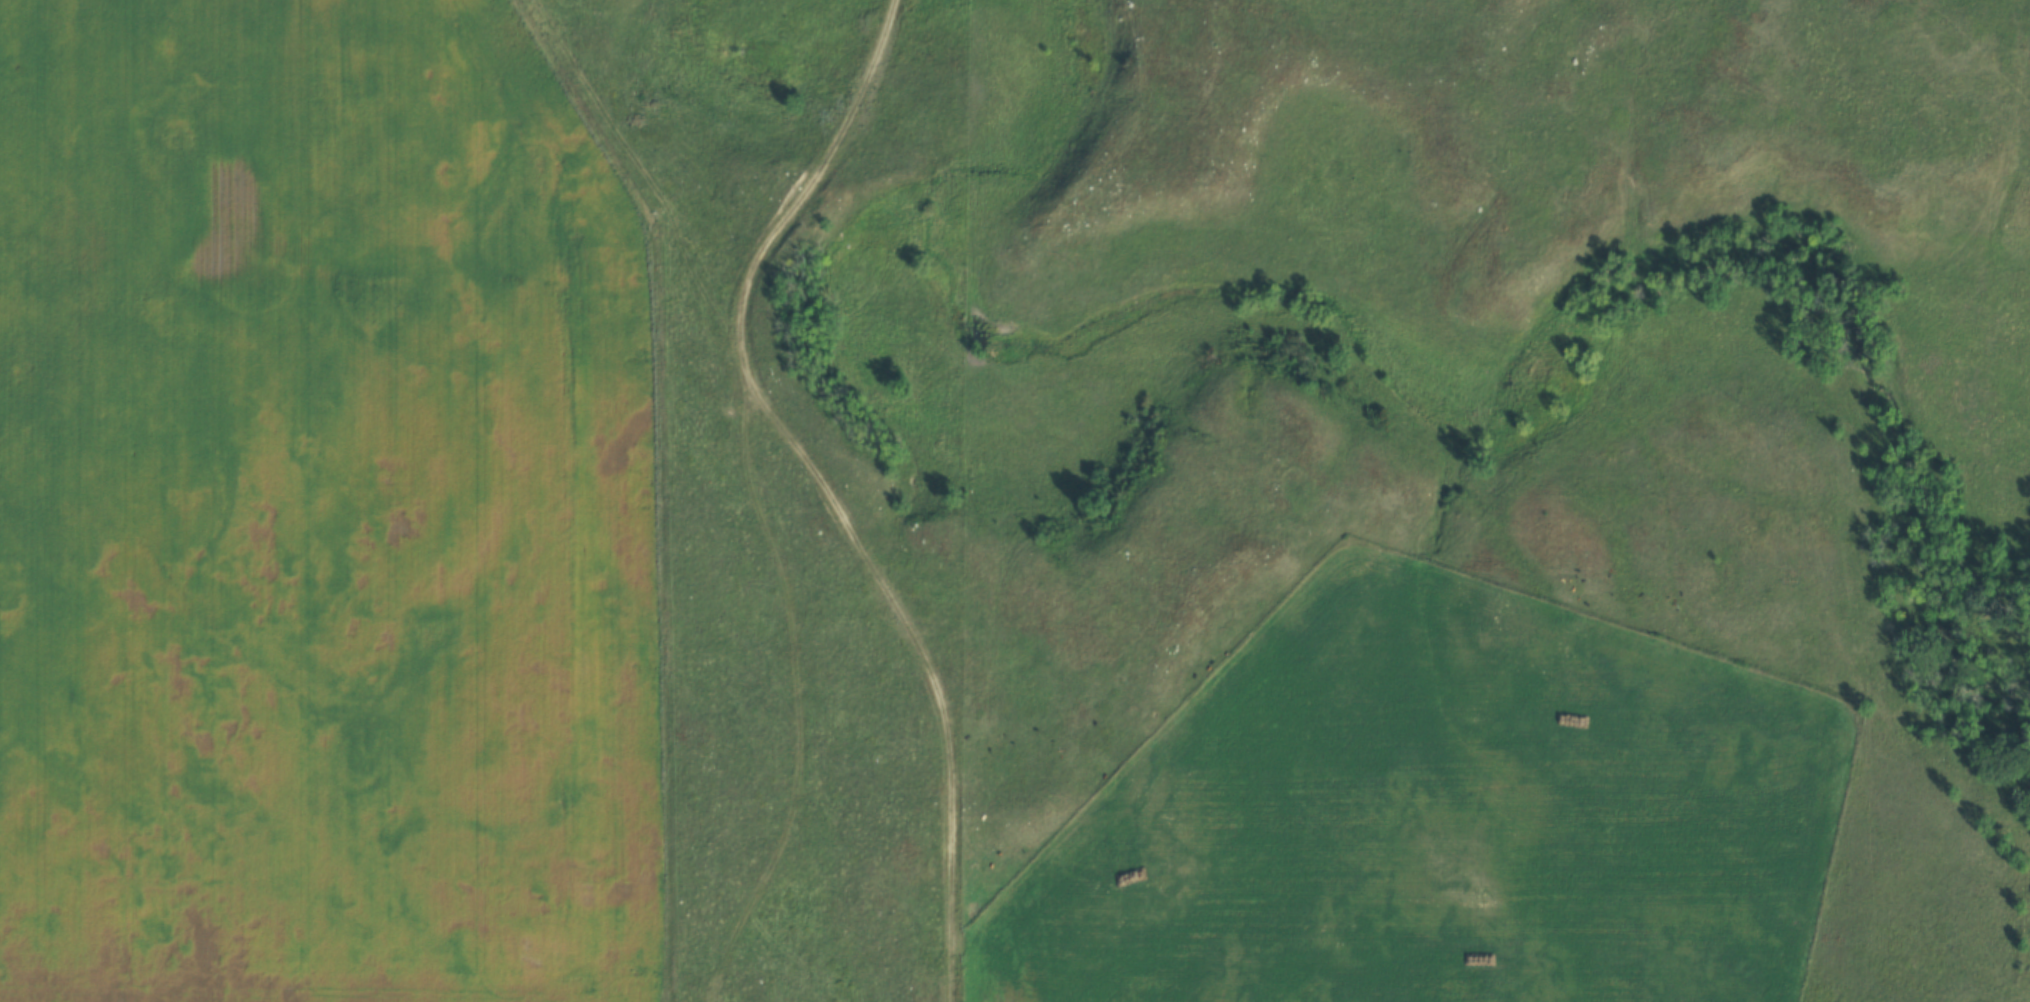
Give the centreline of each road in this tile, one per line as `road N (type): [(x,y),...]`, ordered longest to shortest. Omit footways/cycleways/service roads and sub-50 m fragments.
road 1 (track): [(954,1001),(959,751),(944,699),(844,507),(754,385),(744,327),(761,264),(863,126),(902,0)]

